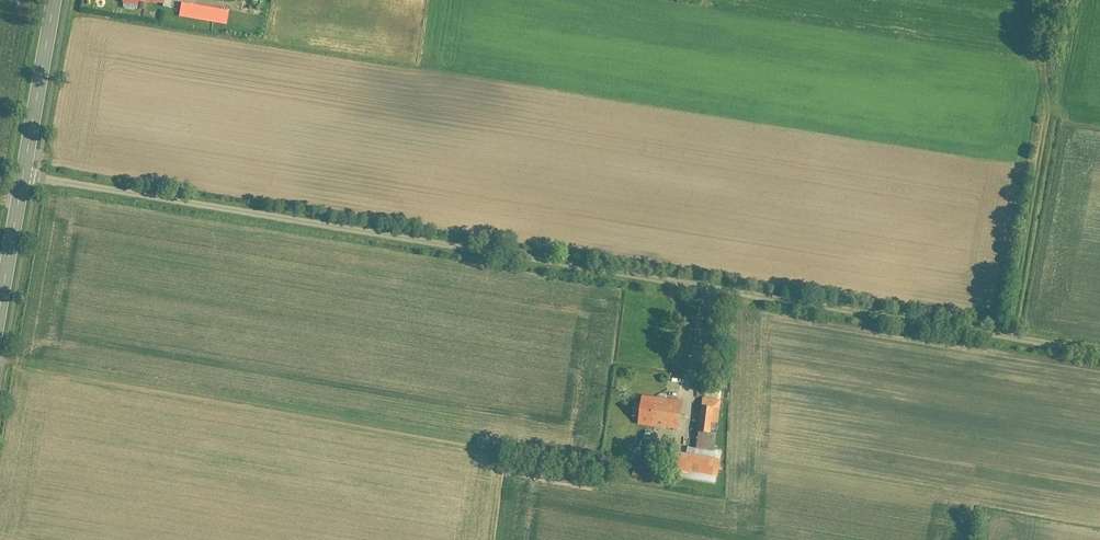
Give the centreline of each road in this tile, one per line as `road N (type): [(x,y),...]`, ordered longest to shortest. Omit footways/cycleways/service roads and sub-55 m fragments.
road 1 (unclassified): [(1099,355),(21,176)]
road 2 (primary): [(21,176),(53,0)]
road 3 (primary): [(0,295),(21,176)]

